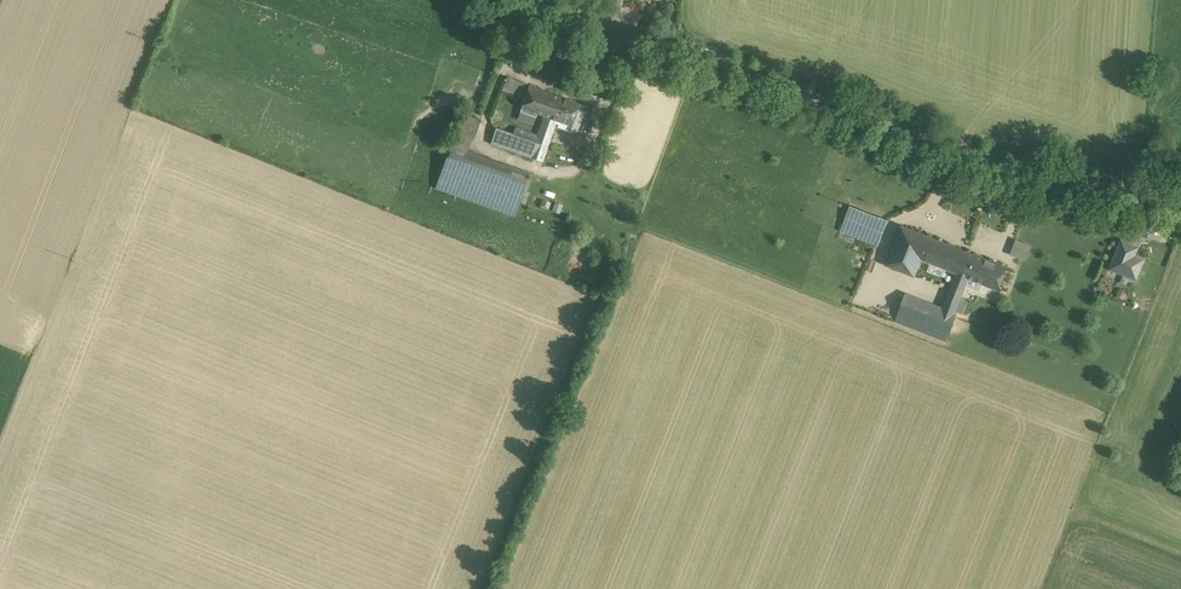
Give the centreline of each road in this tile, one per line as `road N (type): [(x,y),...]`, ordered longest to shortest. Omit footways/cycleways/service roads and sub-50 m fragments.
road 1 (unclassified): [(1180,198),(1002,168),(552,0)]

